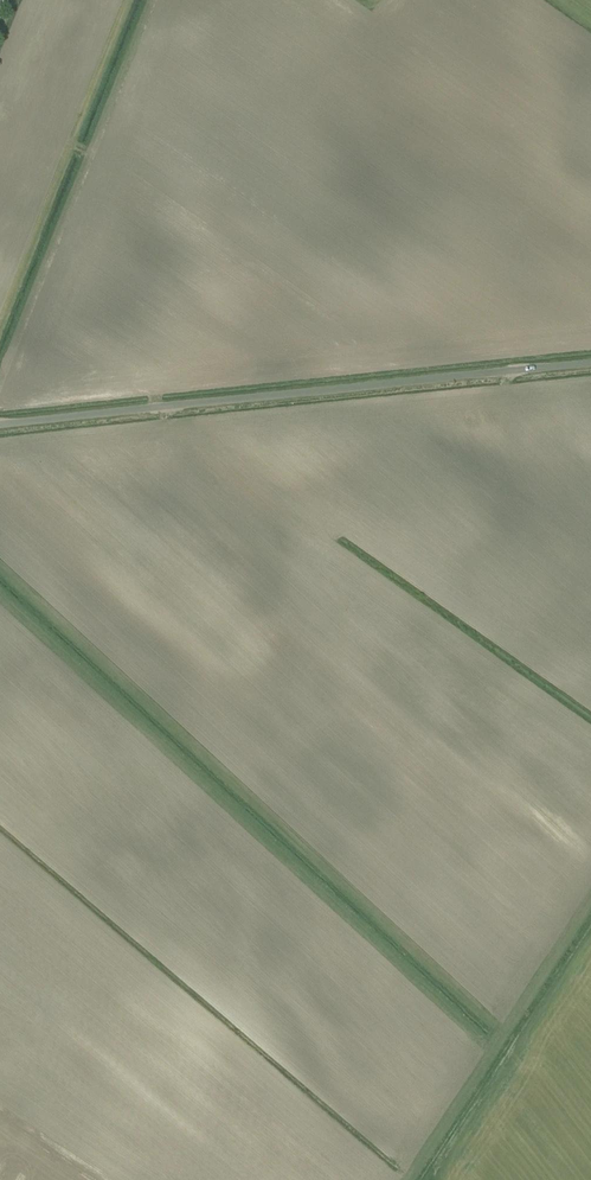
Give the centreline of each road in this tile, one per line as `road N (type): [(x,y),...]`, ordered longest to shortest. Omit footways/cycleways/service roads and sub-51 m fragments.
road 1 (unclassified): [(590,362),(0,423)]

